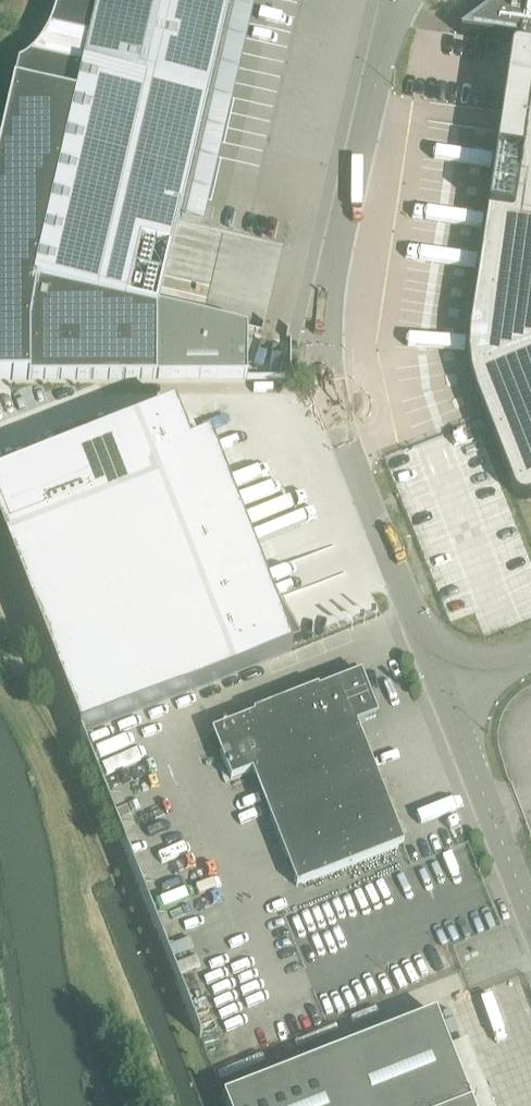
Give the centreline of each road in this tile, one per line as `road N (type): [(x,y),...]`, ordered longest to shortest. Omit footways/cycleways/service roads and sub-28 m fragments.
road 1 (unclassified): [(406,0),(389,27),(364,120),(326,305),(345,442),(443,698)]
road 2 (unclassified): [(443,698),(530,923)]

